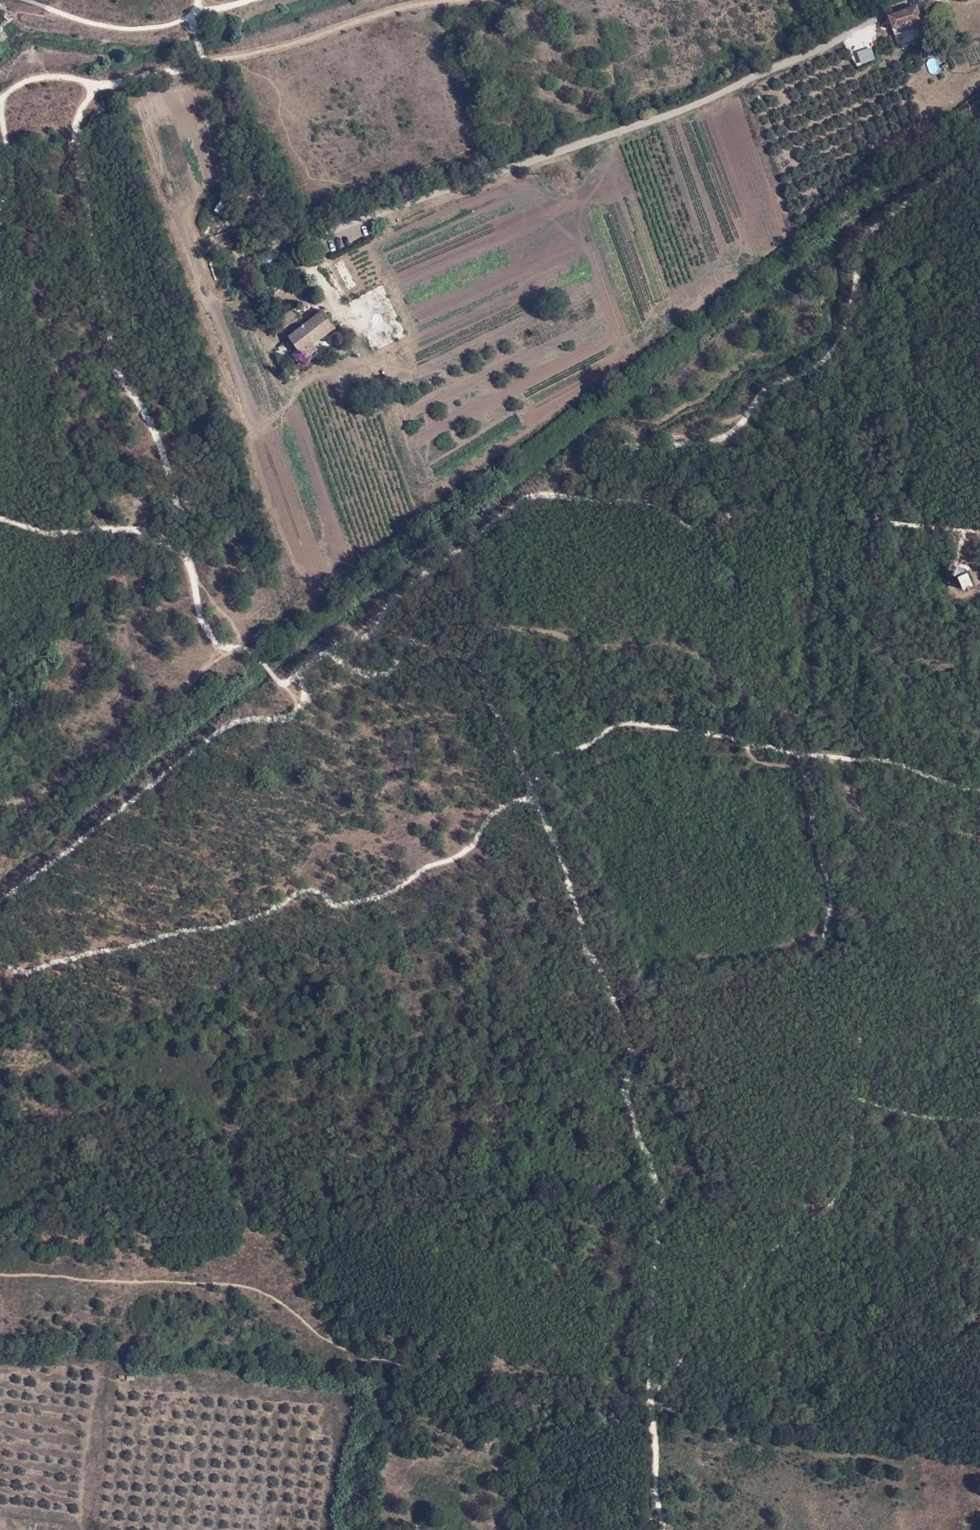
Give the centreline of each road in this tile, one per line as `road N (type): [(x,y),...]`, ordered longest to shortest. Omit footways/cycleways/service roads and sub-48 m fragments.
road 1 (track): [(0,101),(37,78),(114,83),(440,0)]
road 2 (track): [(216,61),(298,233)]
road 3 (track): [(663,1529),(655,1384)]

